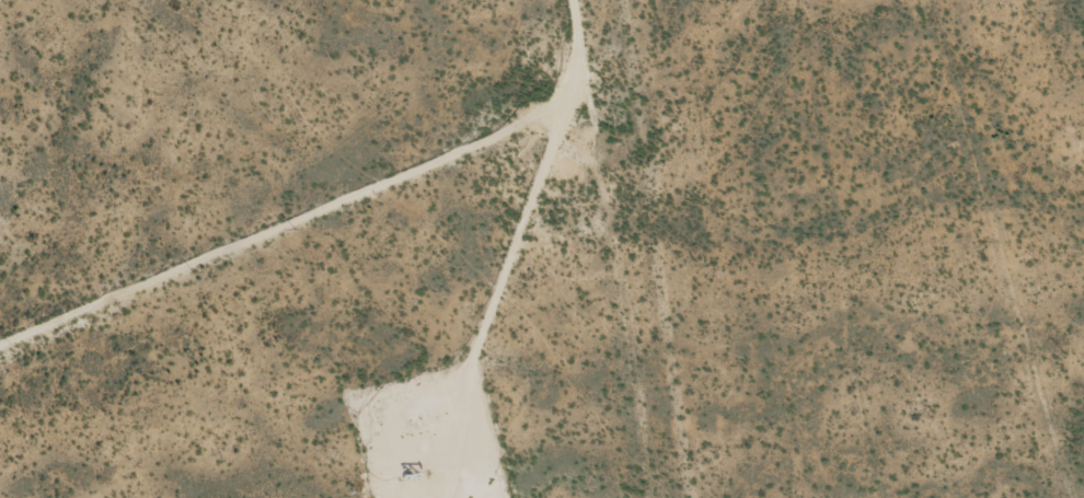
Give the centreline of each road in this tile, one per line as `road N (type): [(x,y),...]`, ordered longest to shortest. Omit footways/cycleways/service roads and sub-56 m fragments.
road 1 (track): [(0,321),(581,79),(571,0)]
road 2 (track): [(451,497),(581,79)]

